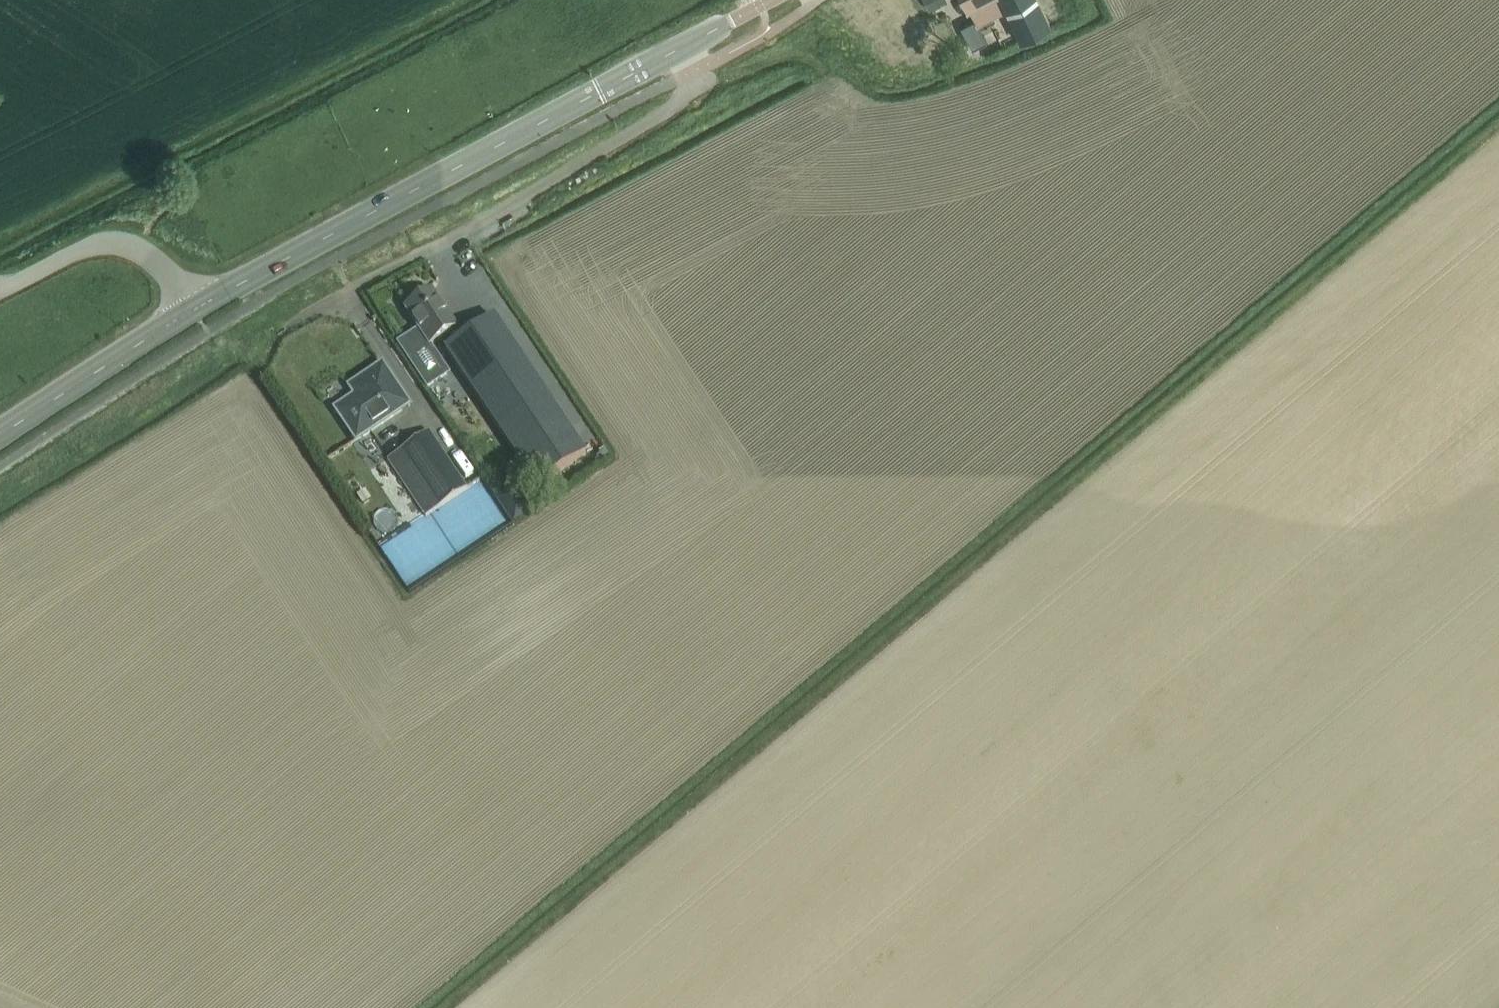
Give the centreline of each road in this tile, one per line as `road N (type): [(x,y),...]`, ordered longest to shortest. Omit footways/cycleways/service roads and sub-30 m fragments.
road 1 (secondary): [(194,309),(769,0)]
road 2 (unclassified): [(194,309),(148,255),(120,243),(86,245),(0,288)]
road 3 (secondary): [(0,434),(194,309)]

